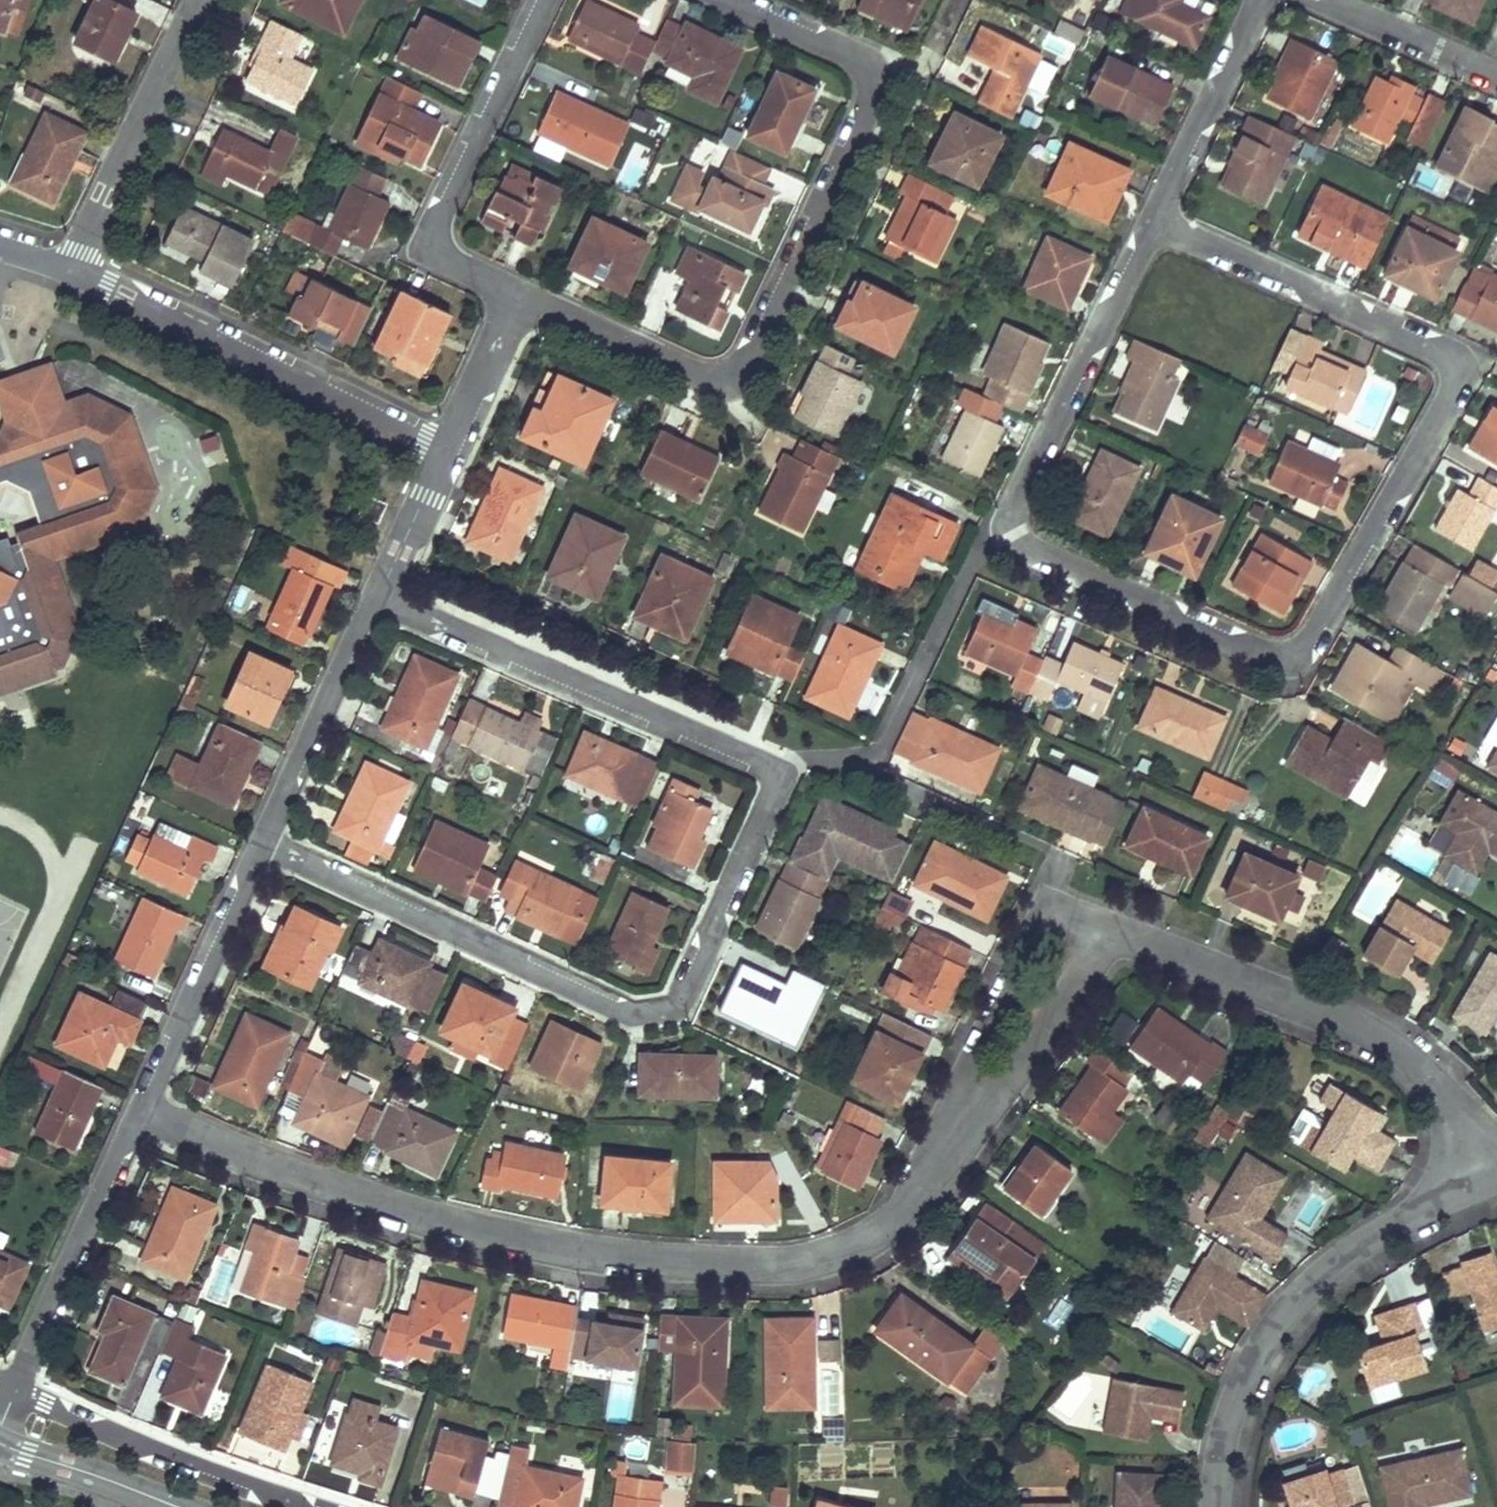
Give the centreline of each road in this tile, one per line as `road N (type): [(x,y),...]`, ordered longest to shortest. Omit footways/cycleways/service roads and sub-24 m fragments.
road 1 (residential): [(380,597),(777,771),(687,993),(630,1014),(262,842)]
road 2 (residential): [(1153,224),(1007,524),(1024,548),(1296,671),(1467,361)]
road 3 (residential): [(143,1116),(311,1183),(467,1232),(644,1268),(808,1266),(903,1220)]
road 4 (residential): [(723,0),(879,72),(741,369),(705,379)]
road 5 (residential): [(1108,927),(1389,1044),(1464,1115),(1483,1177)]
road 6 (residential): [(1233,1506),(1271,1336),(1362,1246),(1483,1177)]
road 7 (residential): [(66,266),(446,452)]
road 8 (residential): [(1108,927),(1040,900),(903,1220)]
road 9 (residential): [(515,295),(425,244),(540,0)]
road 10 (residential): [(903,1220),(1108,927)]
road 11 (residential): [(1467,361),(1153,224)]
road 12 (residential): [(23,1393),(320,1506)]
road 13 (residential): [(143,1116),(23,1393)]
road 14 (residential): [(262,842),(143,1116)]
road 15 (residential): [(66,266),(197,0)]
road 16 (residential): [(380,597),(262,842)]
road 17 (residential): [(1257,0),(1153,224)]
road 18 (residential): [(705,379),(515,295)]
road 19 (residential): [(1318,0),(1496,78)]
road 20 (tertiary): [(0,1444),(183,1506)]
road 21 (residential): [(446,452),(515,295)]
road 22 (residential): [(446,452),(380,597)]

